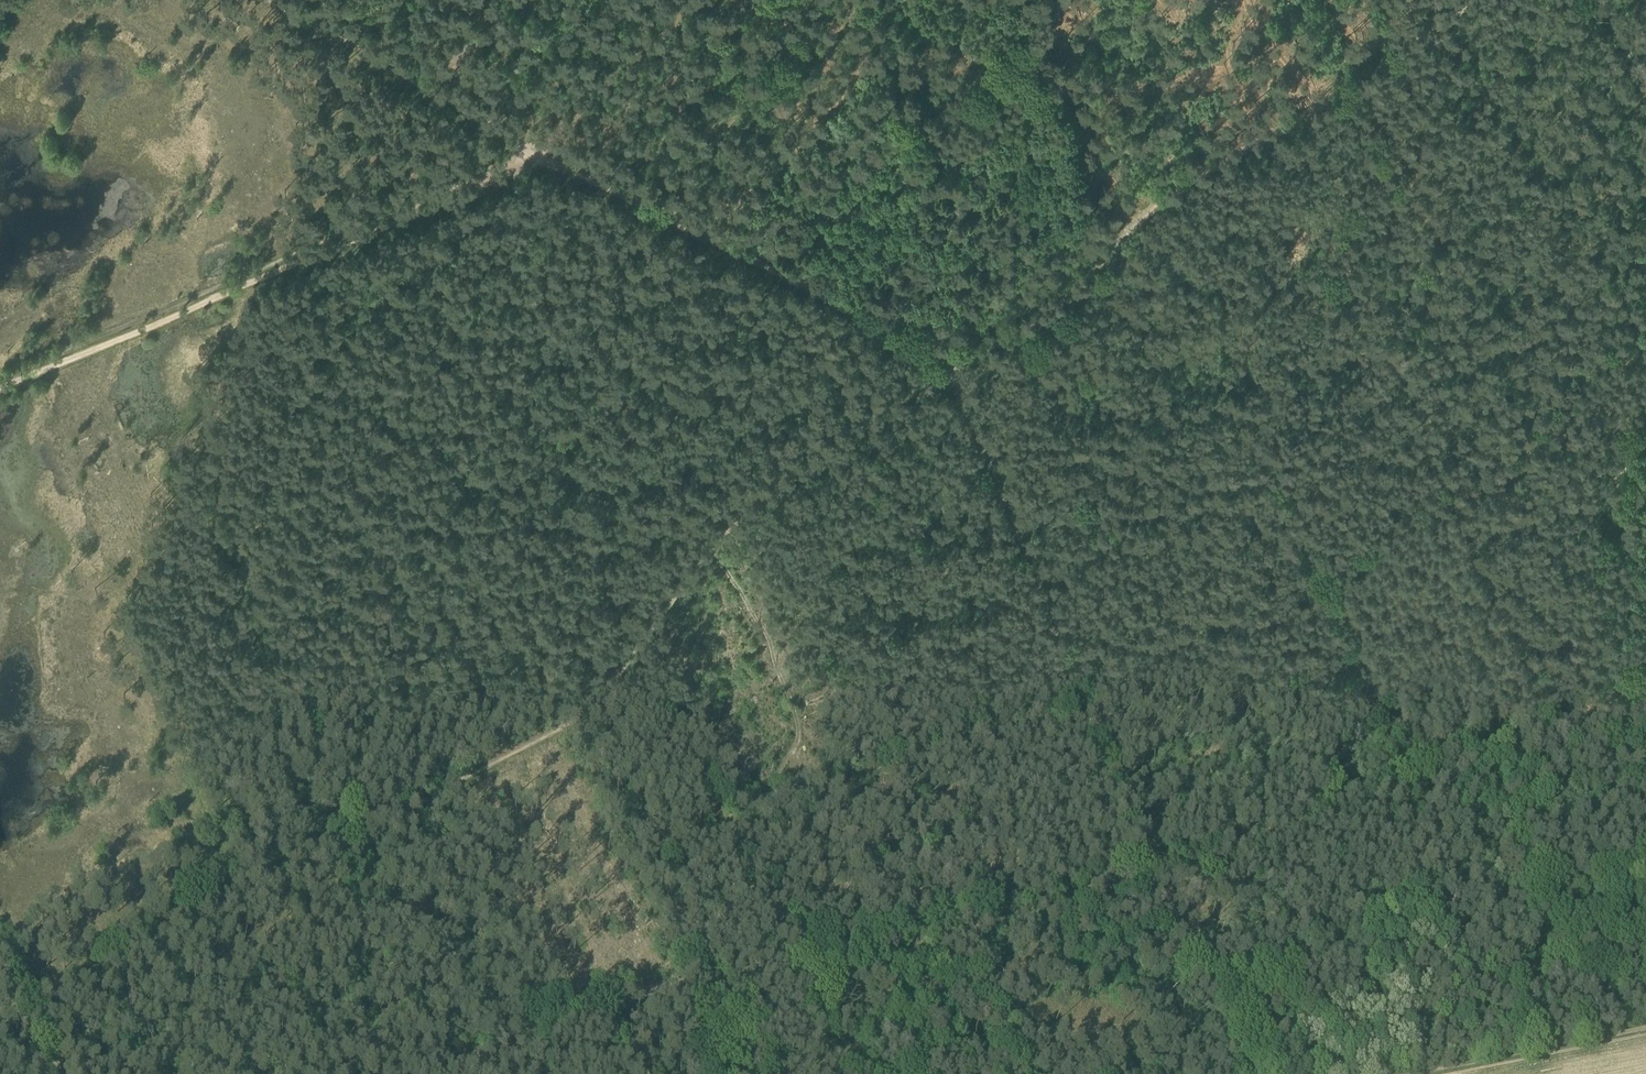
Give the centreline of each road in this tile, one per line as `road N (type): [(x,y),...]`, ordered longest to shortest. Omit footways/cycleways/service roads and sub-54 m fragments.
road 1 (track): [(29,1005),(587,714),(723,532),(949,364)]
road 2 (track): [(1464,0),(1284,129),(1177,186),(1078,283),(949,364)]
road 3 (track): [(539,156),(0,388)]
road 4 (track): [(1157,867),(1019,515),(949,364)]
road 5 (track): [(1157,867),(1645,690)]
road 6 (track): [(949,364),(539,156)]
road 7 (track): [(269,0),(539,156)]
road 8 (track): [(1645,1026),(1400,1073)]
road 9 (track): [(1242,1073),(1157,867)]
road 10 (track): [(434,90),(449,68),(533,0)]
road 11 (track): [(0,963),(25,982),(56,1073)]

